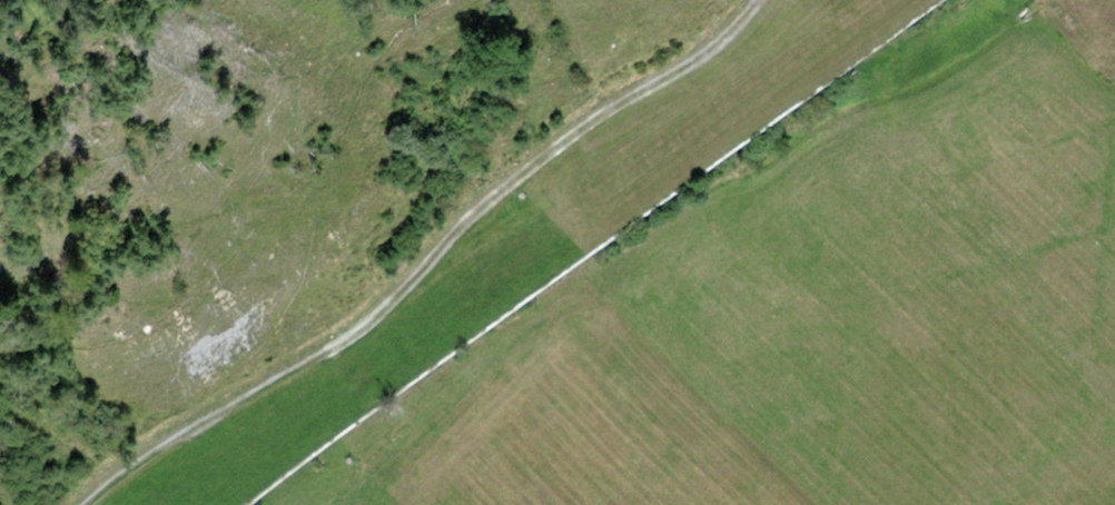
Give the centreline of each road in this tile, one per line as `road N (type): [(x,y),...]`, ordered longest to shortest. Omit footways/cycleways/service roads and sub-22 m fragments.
road 1 (primary): [(872,0),(184,504)]
road 2 (track): [(757,0),(706,56),(624,97),(496,195),(360,332),(106,480),(80,504)]

